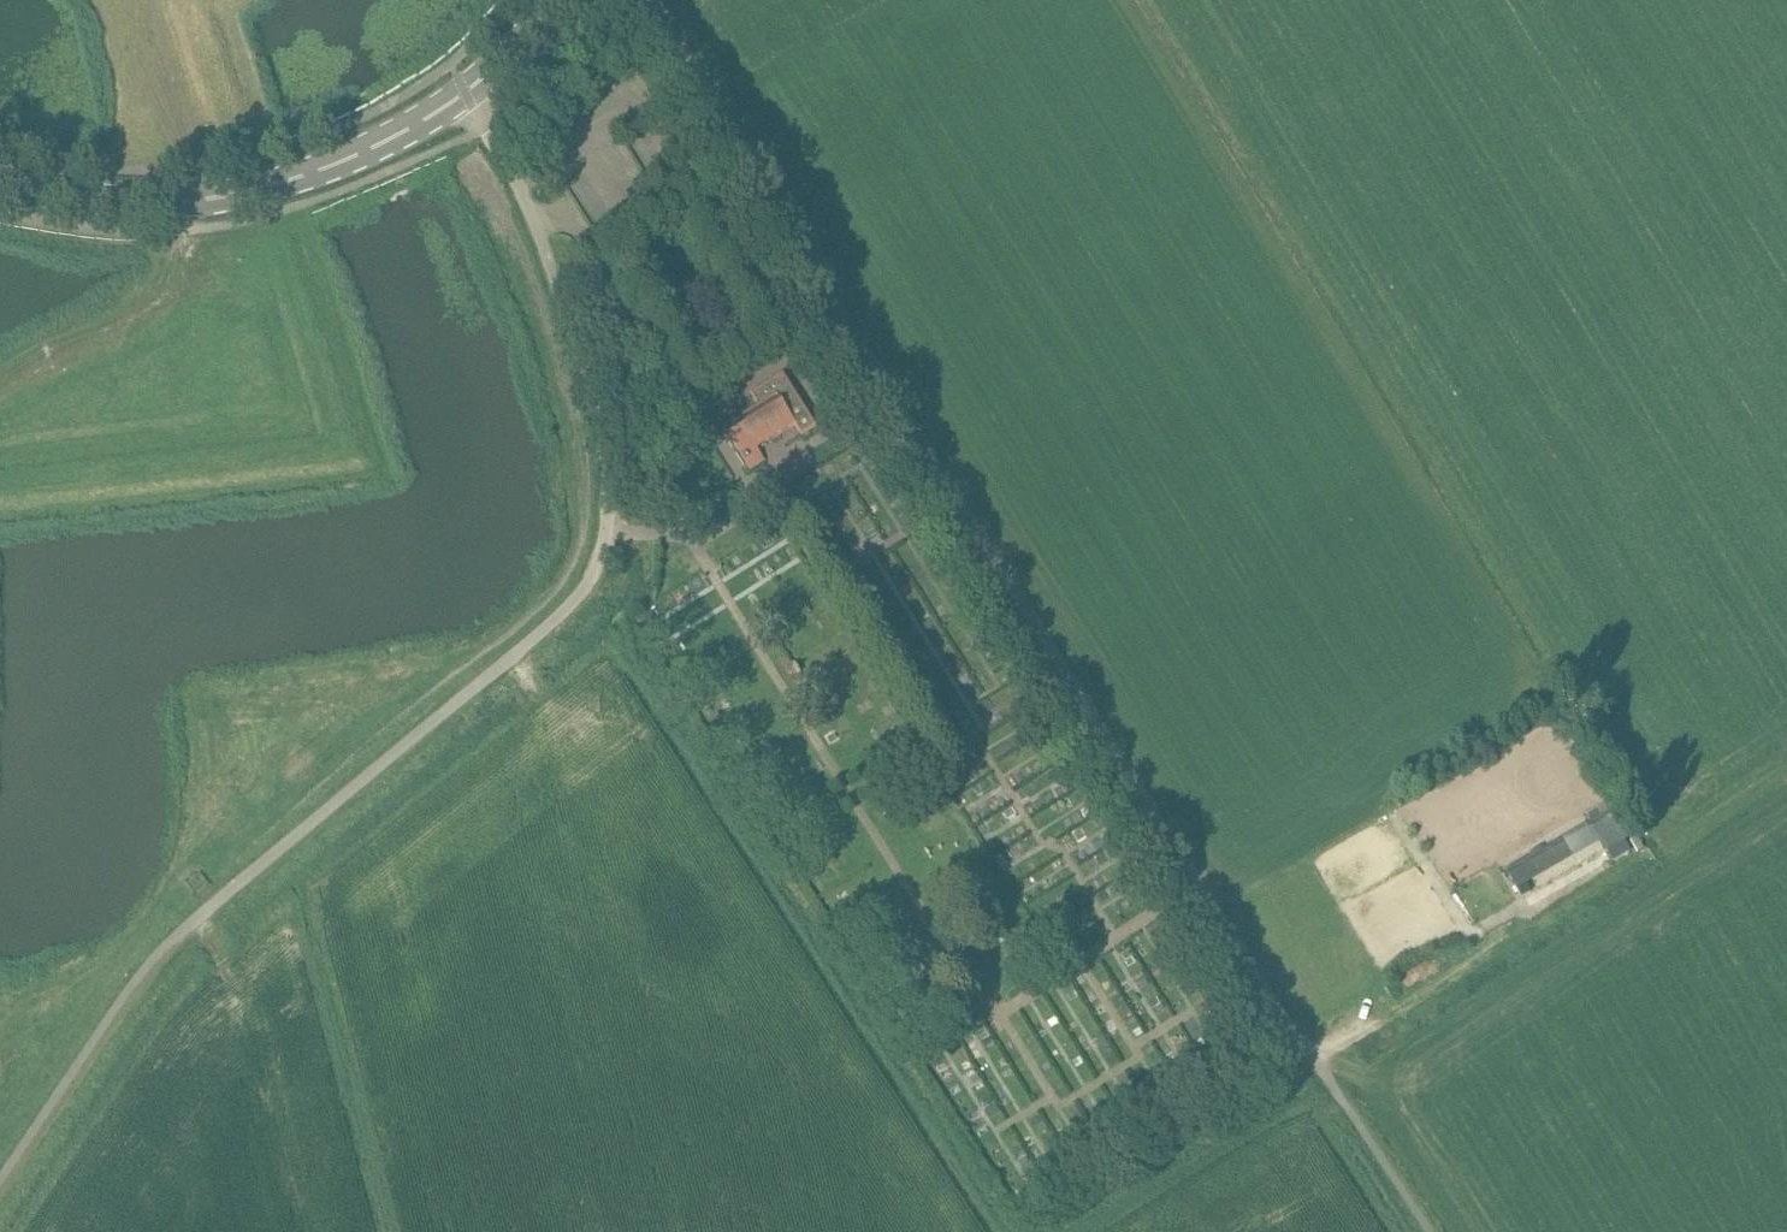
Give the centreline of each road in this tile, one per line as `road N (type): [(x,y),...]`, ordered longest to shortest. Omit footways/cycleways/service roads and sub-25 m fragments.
road 1 (unclassified): [(1327,1078),(1279,1014),(827,290),(655,0)]
road 2 (unclassified): [(177,934),(582,592),(598,563),(607,466),(576,336),(534,220),(464,92)]
road 3 (tertiary): [(0,182),(89,200),(198,200),(300,176),(407,129),(464,92)]
road 4 (track): [(0,389),(128,327),(169,296),(192,255),(198,200)]
road 5 (tertiary): [(464,92),(560,0)]

